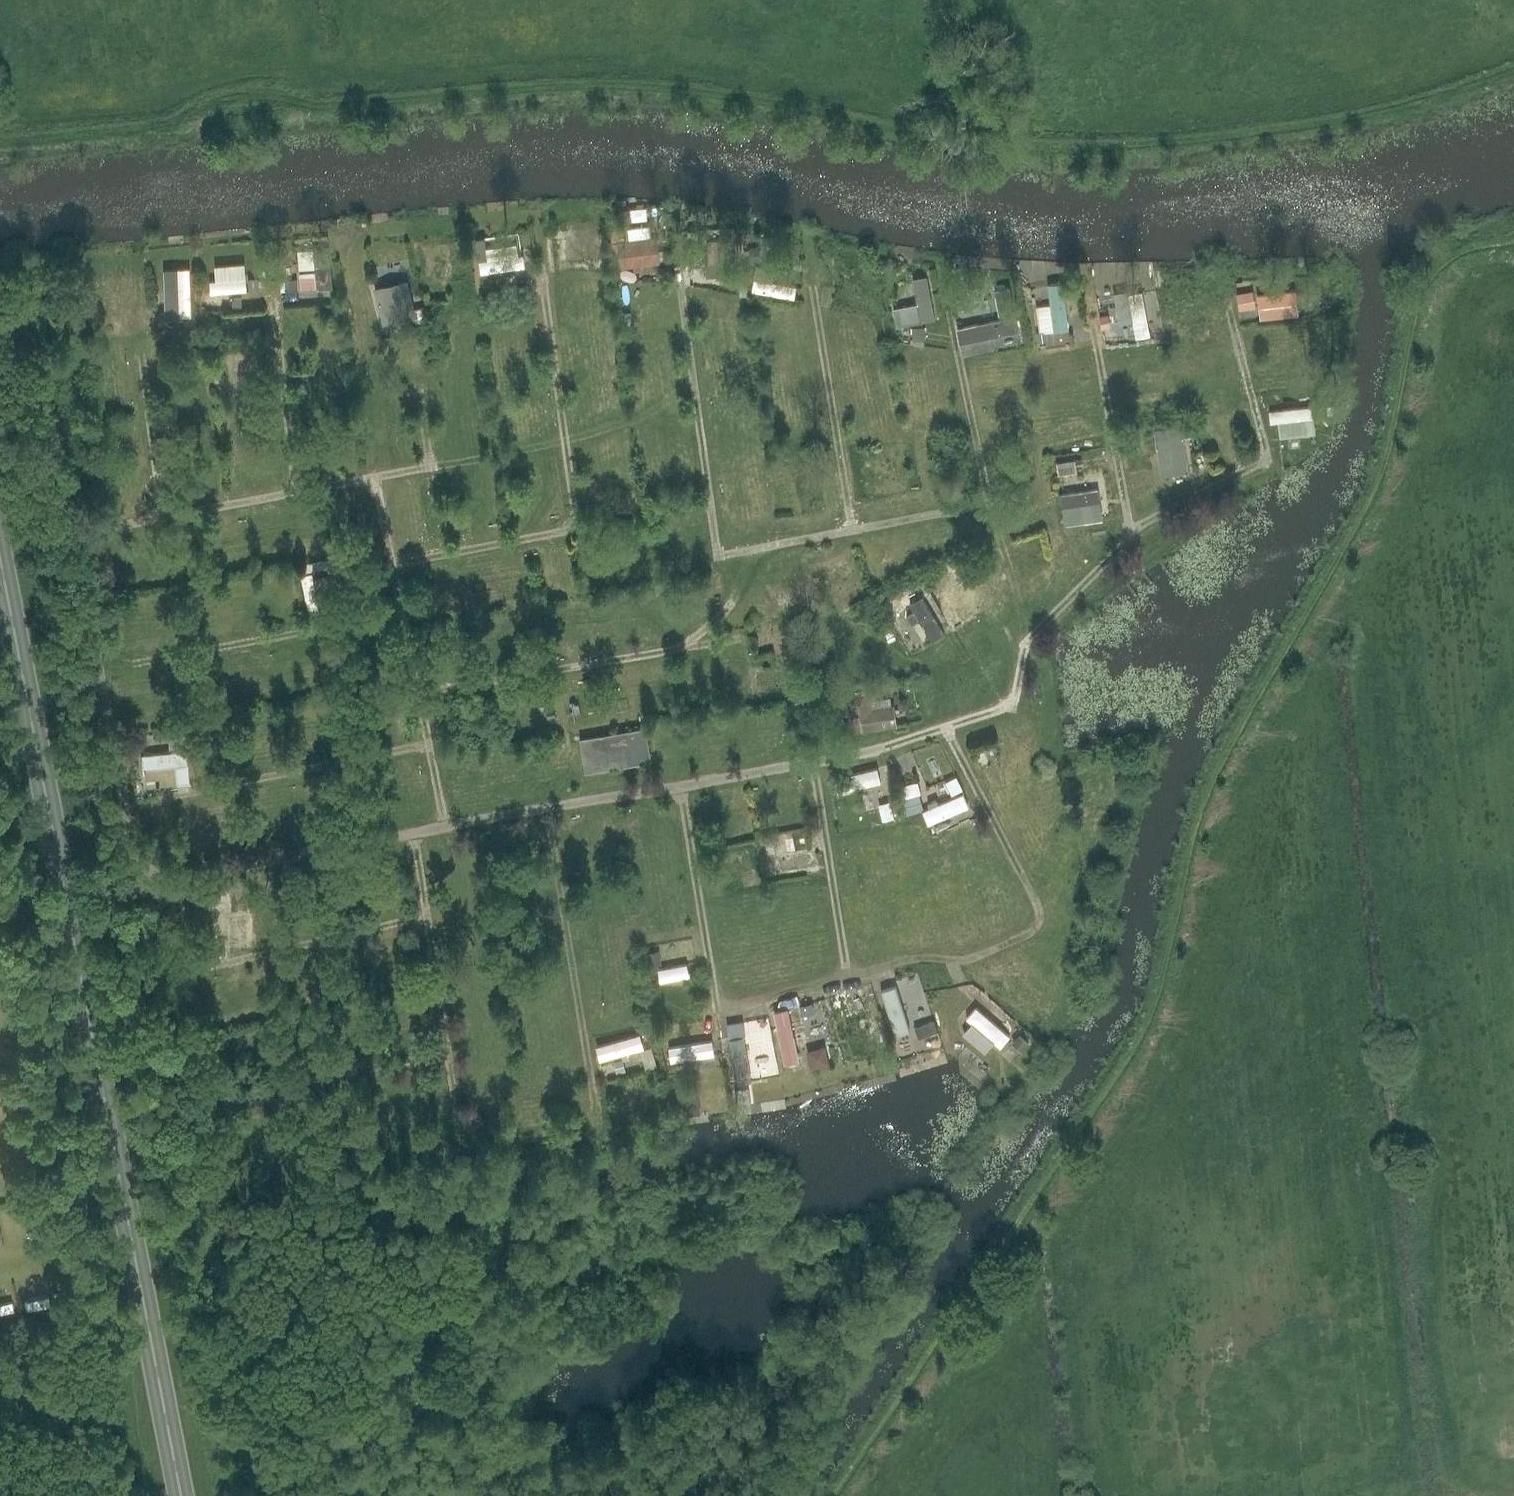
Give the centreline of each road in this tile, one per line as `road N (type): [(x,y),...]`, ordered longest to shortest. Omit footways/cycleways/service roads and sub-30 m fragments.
road 1 (trunk): [(182,1495),(0,583)]

